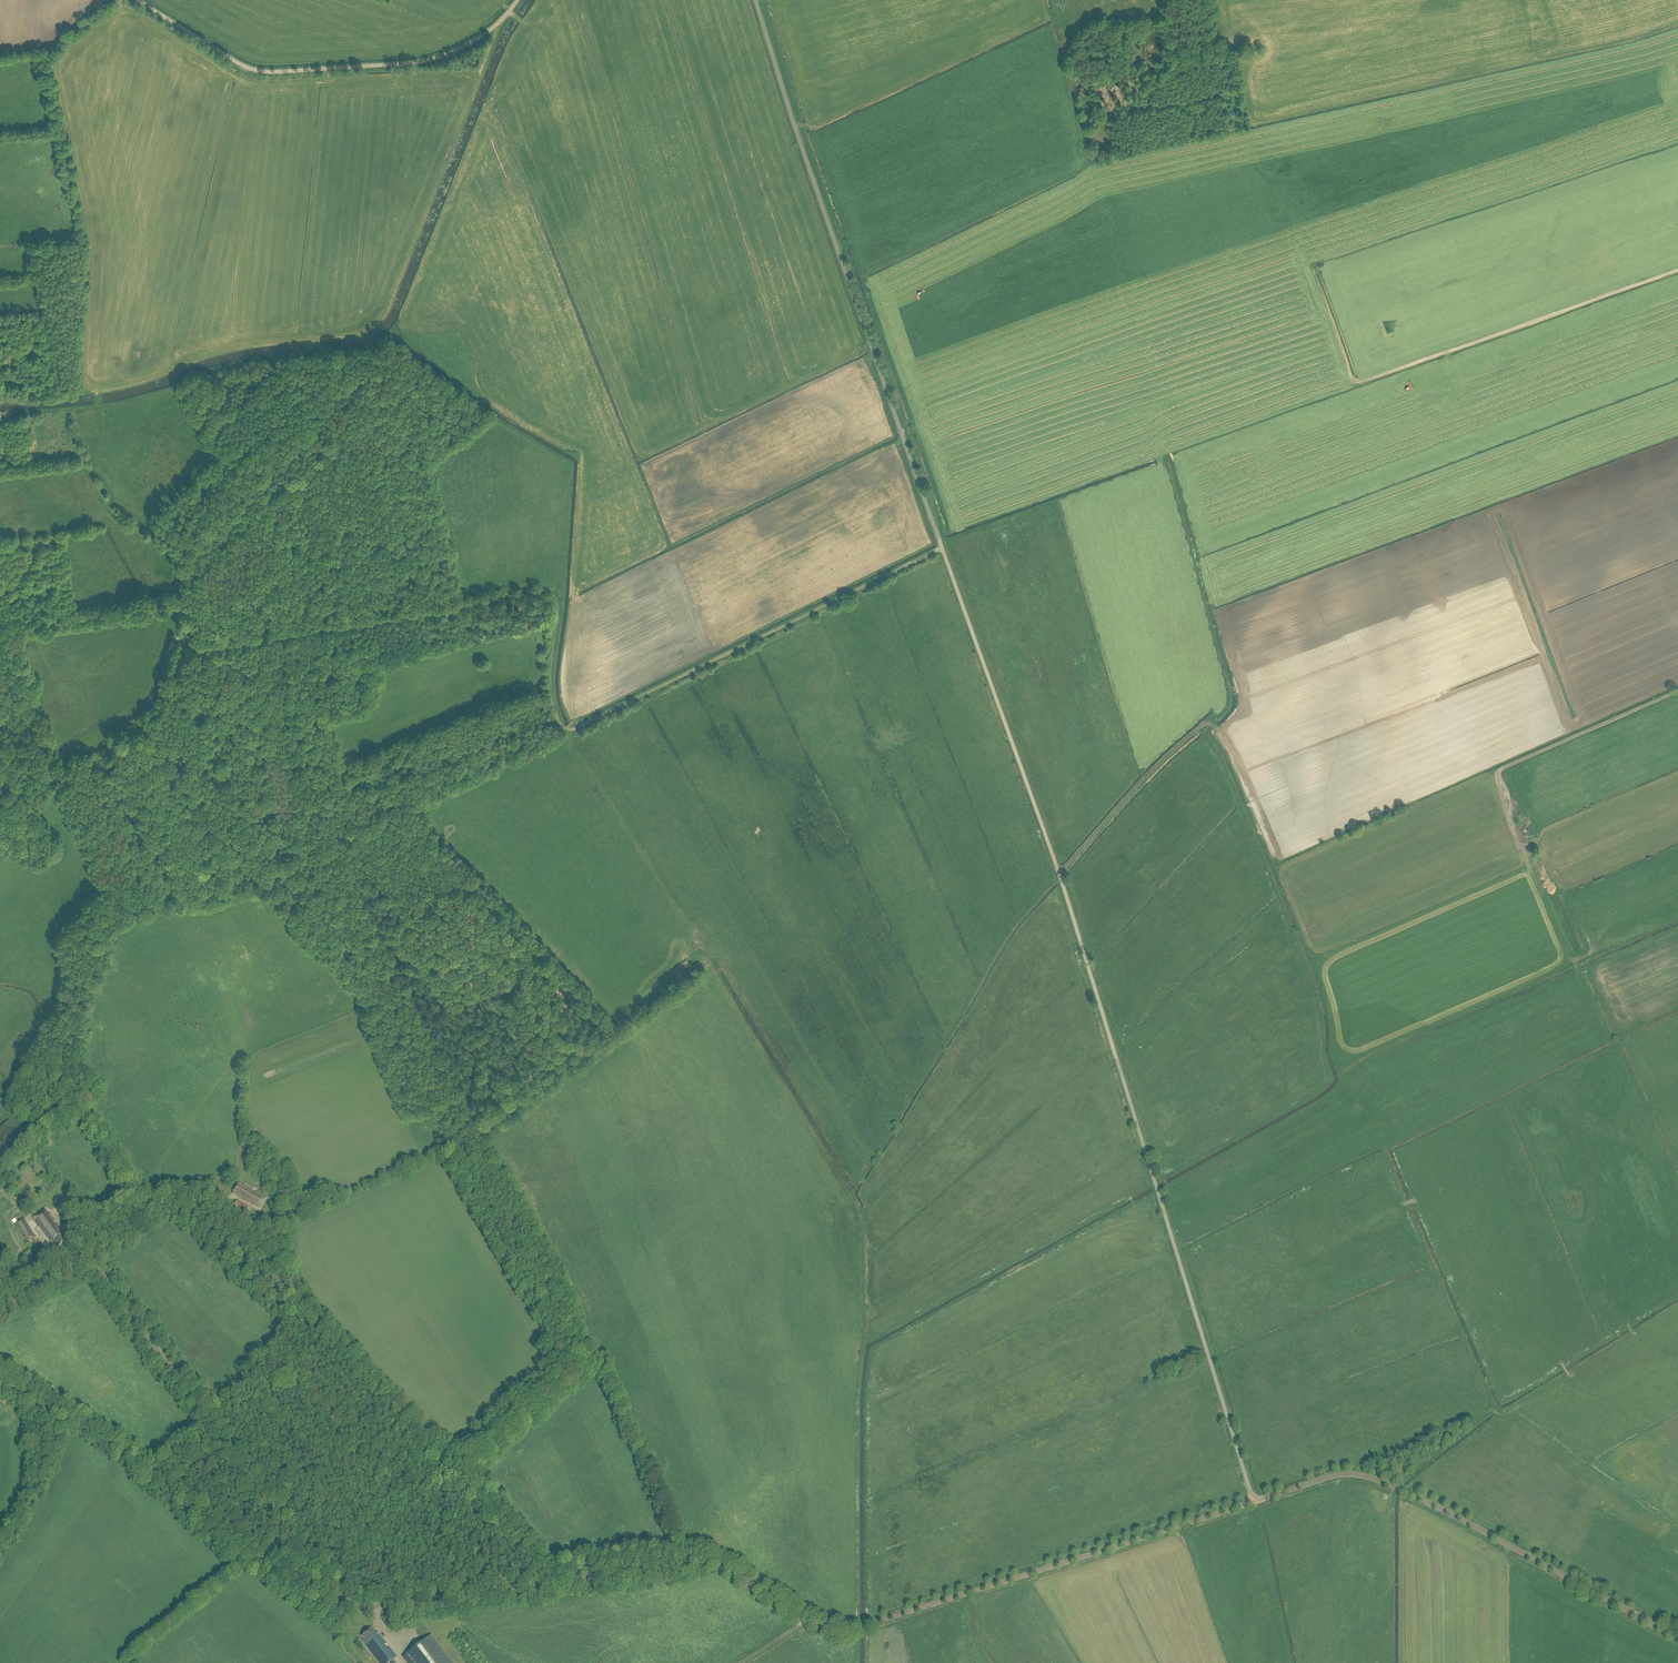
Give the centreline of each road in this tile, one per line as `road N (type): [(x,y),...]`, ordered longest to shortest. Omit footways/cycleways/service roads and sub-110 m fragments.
road 1 (unclassified): [(1254,1503),(1060,871),(754,0)]
road 2 (tertiary): [(861,1626),(818,1625),(705,1561),(358,1606),(325,1578),(93,1263),(72,1261),(0,1309)]
road 3 (track): [(148,606),(179,606),(187,639),(215,645),(548,593),(558,606),(550,681),(565,728)]
road 4 (track): [(558,1581),(237,1233)]
road 5 (tertiary): [(1677,1637),(1372,1478),(1338,1475),(1254,1503)]
road 6 (track): [(619,1028),(475,1133),(237,1233)]
road 7 (track): [(565,728),(942,548)]
road 8 (unclassified): [(138,0),(267,70),(433,59),(489,31),(517,0)]
road 9 (tertiary): [(861,1626),(1254,1503)]
road 10 (track): [(1245,788),(1204,723),(1060,871)]
road 11 (track): [(1497,770),(1677,690)]
road 12 (track): [(237,1233),(210,1210),(176,1202),(83,1259)]

